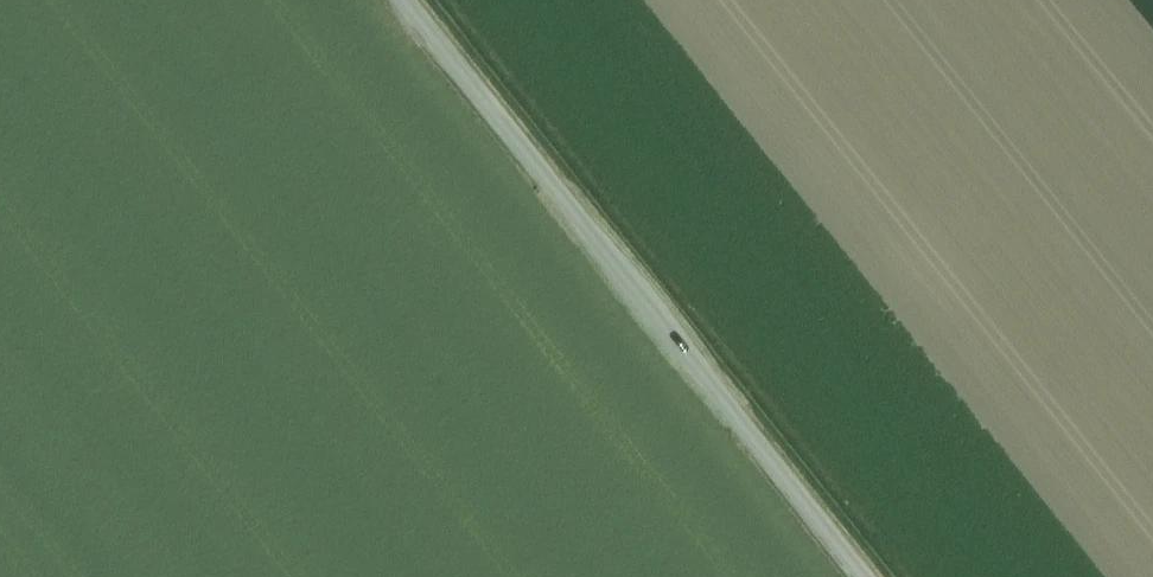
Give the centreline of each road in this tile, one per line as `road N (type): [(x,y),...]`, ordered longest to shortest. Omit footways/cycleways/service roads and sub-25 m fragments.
road 1 (unclassified): [(867,576),(415,0)]

